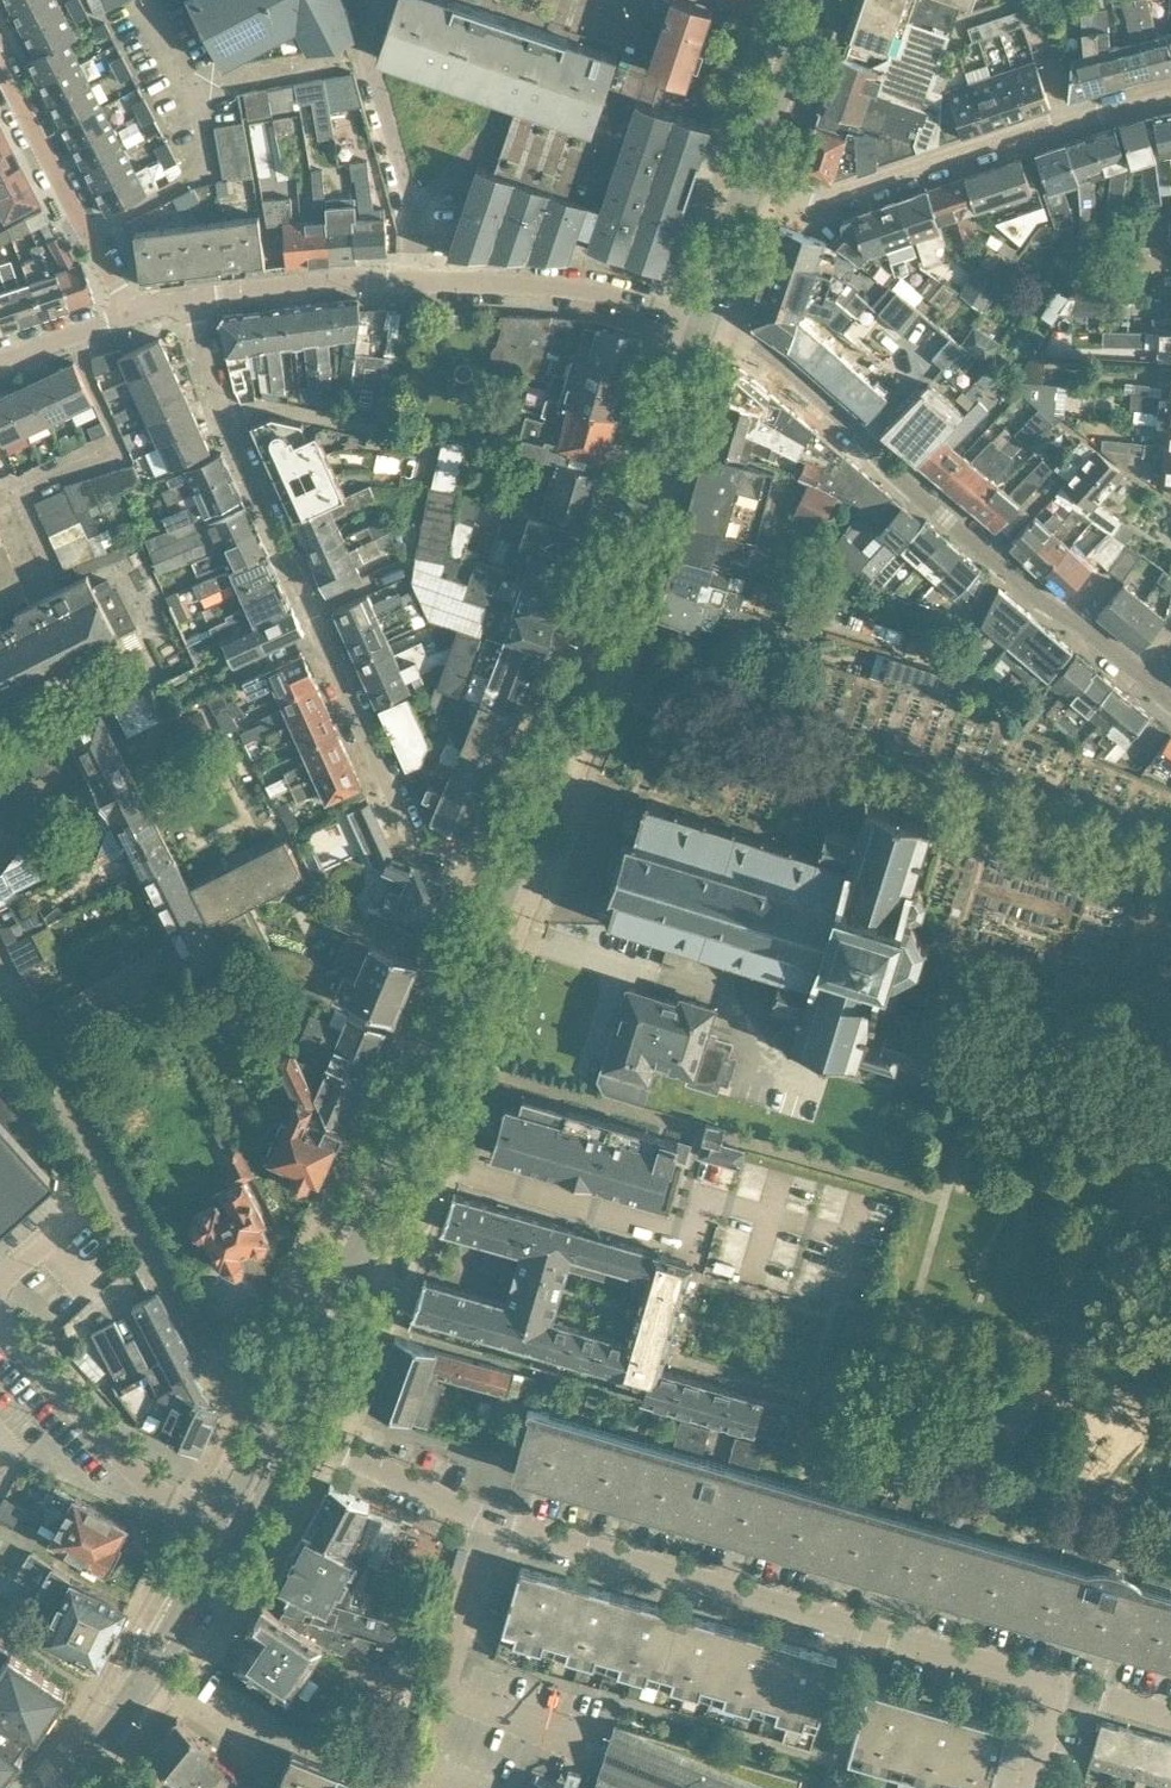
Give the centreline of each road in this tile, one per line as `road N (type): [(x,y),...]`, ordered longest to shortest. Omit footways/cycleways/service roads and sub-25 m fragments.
road 1 (residential): [(1060,1682),(472,1512),(282,1422)]
road 2 (unclassified): [(194,301),(223,414),(407,828),(425,843),(509,876)]
road 3 (tertiary): [(282,1422),(403,1151),(509,876)]
road 4 (tertiary): [(509,876),(702,325)]
road 5 (residential): [(1149,682),(1087,628),(1040,599),(776,358),(702,325)]
road 6 (residential): [(194,301),(359,279),(567,287),(702,325)]
road 7 (unclassified): [(282,1422),(214,1381),(32,1031)]
road 8 (residential): [(749,183),(807,202),(1170,92)]
road 9 (tertiary): [(60,1787),(135,1695),(232,1522)]
road 10 (unclassified): [(232,1522),(147,1483),(0,1320)]
road 11 (residential): [(0,66),(132,316)]
road 12 (tertiary): [(749,183),(811,0)]
road 13 (tertiary): [(702,325),(749,183)]
road 14 (residential): [(0,366),(132,316)]

